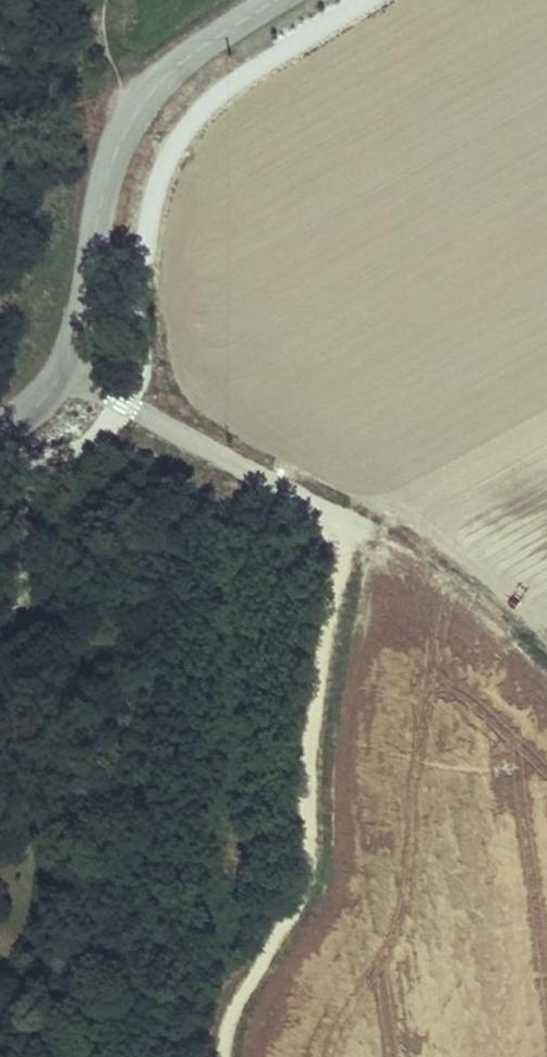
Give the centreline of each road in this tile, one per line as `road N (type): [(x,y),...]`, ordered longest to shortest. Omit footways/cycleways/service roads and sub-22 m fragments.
road 1 (track): [(60,381),(173,426),(341,525),(342,577),(312,772),(309,883),(254,963),(224,1025),(222,1056)]
road 2 (unclassified): [(0,432),(47,402),(76,344),(109,171),(137,111),(197,52),(276,0)]

